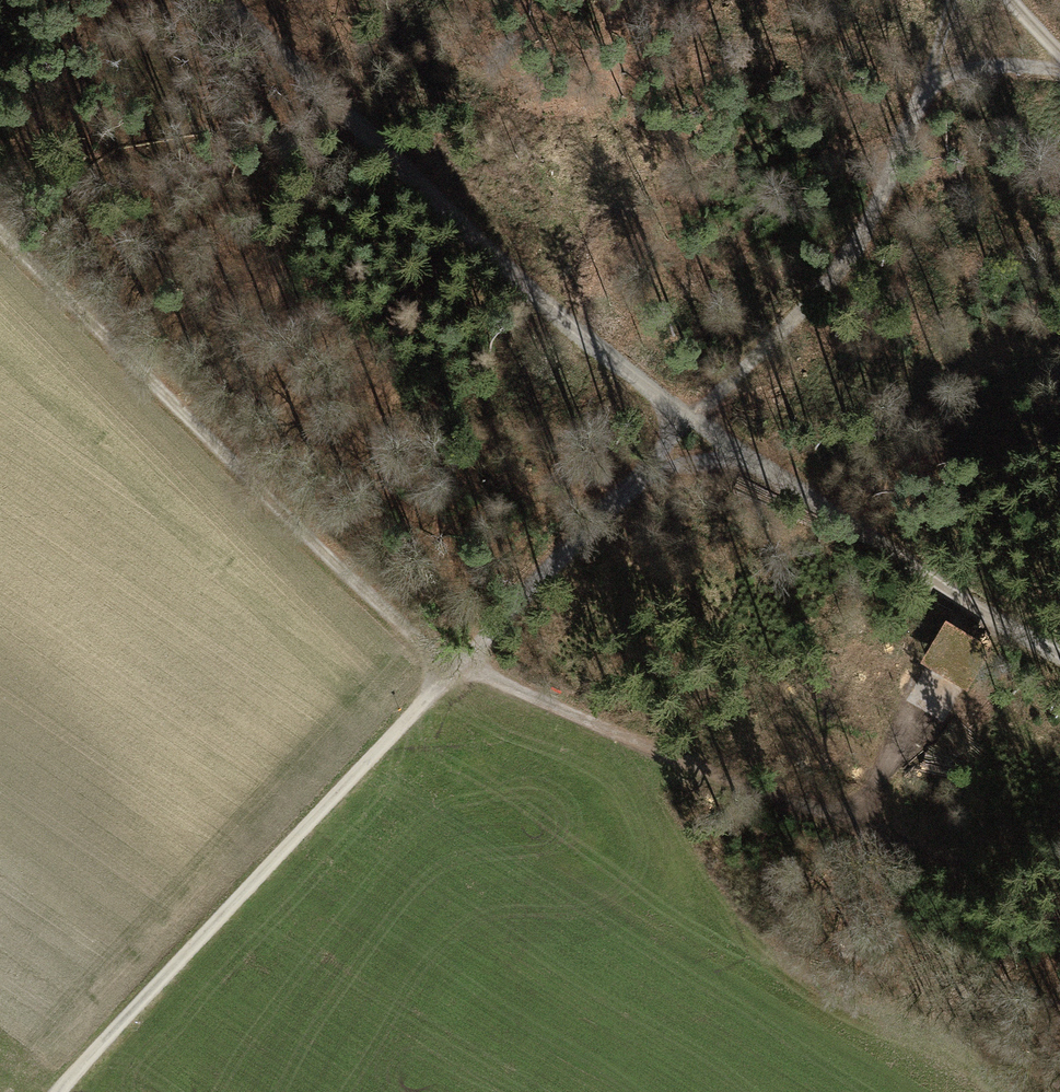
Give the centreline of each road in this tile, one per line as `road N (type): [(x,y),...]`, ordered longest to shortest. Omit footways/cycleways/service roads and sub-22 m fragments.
road 1 (track): [(219,0),(510,273),(696,424)]
road 2 (track): [(0,233),(451,670)]
road 3 (track): [(936,686),(855,820),(688,766),(461,660)]
road 4 (track): [(59,1091),(451,670)]
road 5 (track): [(696,424),(808,311),(856,247),(960,0)]
road 6 (track): [(755,465),(961,599),(1059,653)]
road 7 (track): [(451,670),(646,474)]
road 8 (track): [(1059,912),(855,820)]
road 9 (track): [(925,83),(980,67),(1059,69)]

